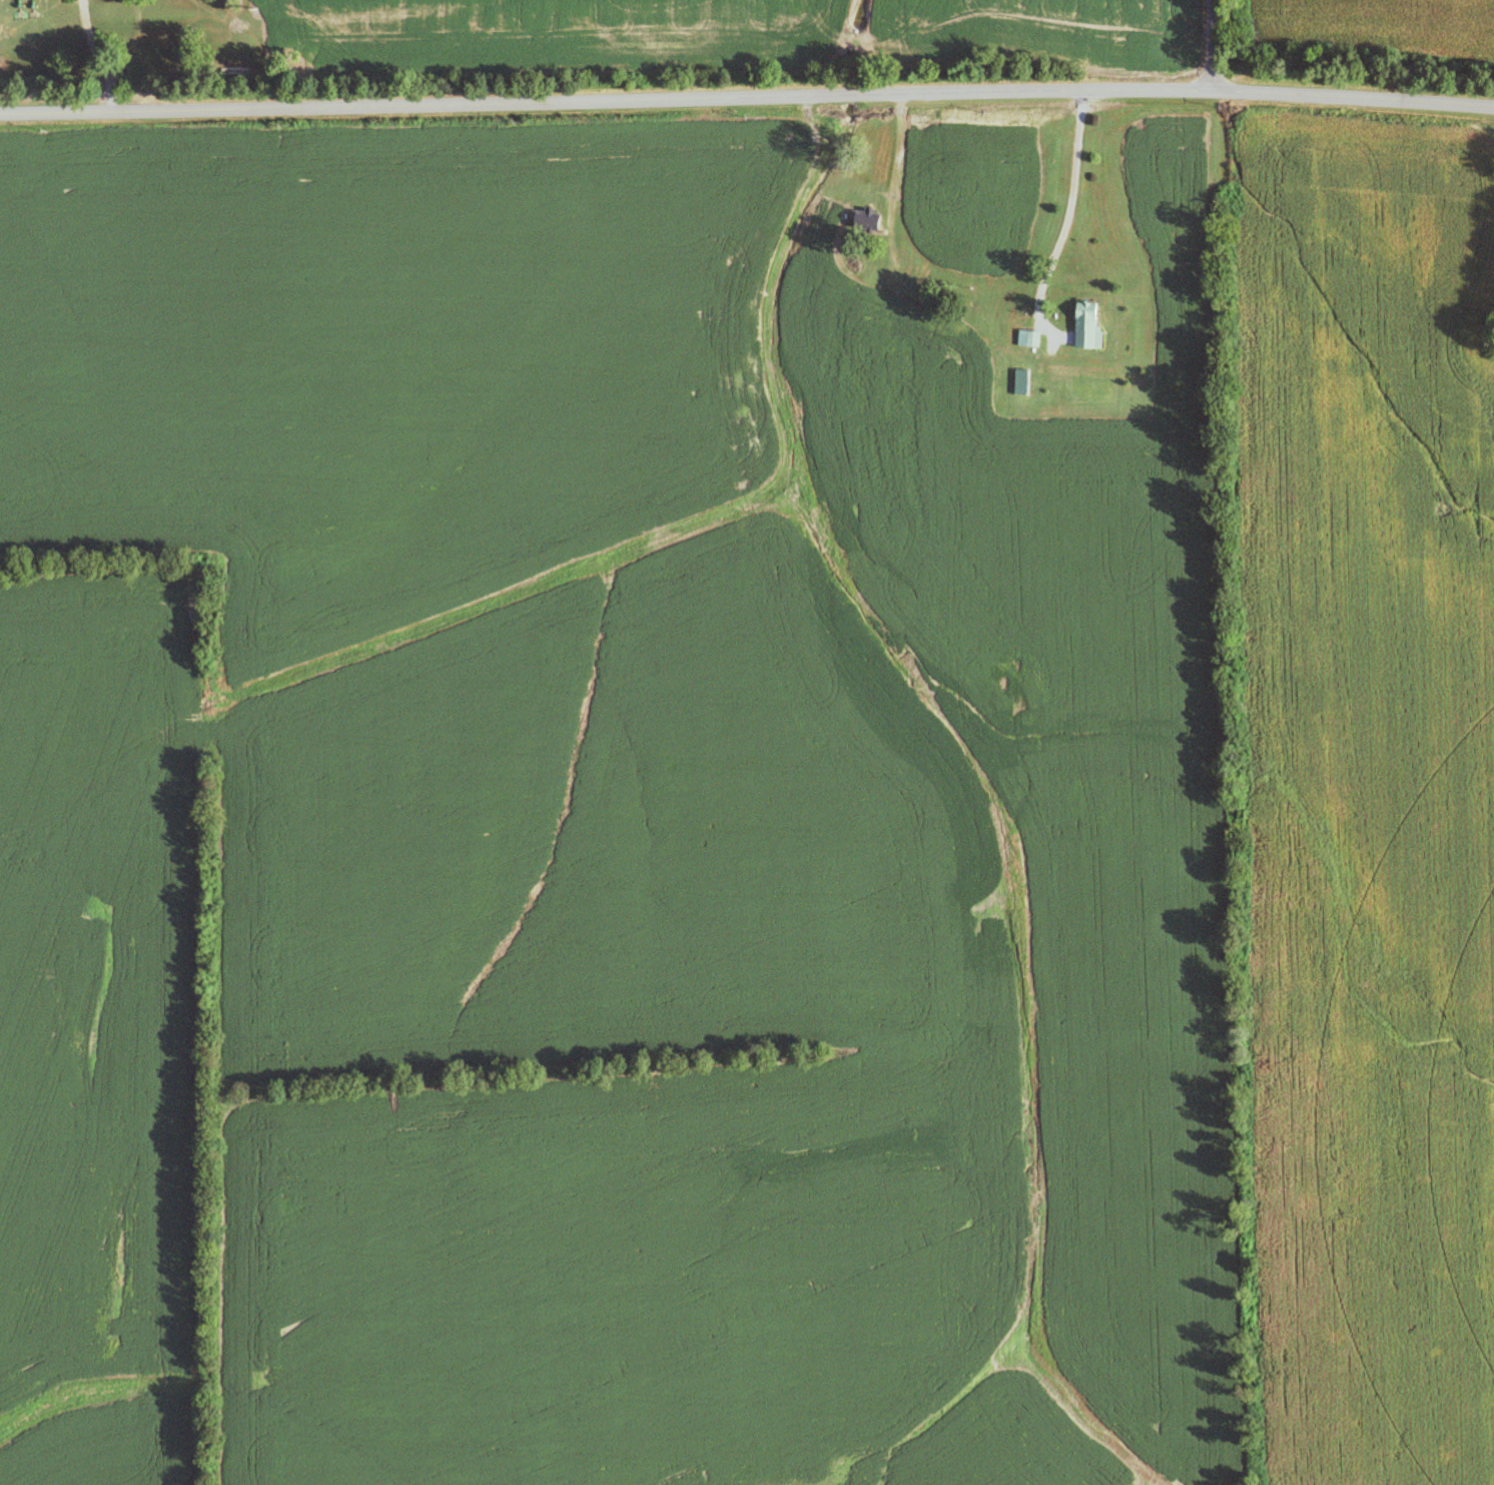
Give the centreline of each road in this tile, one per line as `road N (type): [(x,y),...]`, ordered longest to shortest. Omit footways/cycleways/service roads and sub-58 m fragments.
road 1 (primary): [(1493,106),(1117,88),(0,111)]

